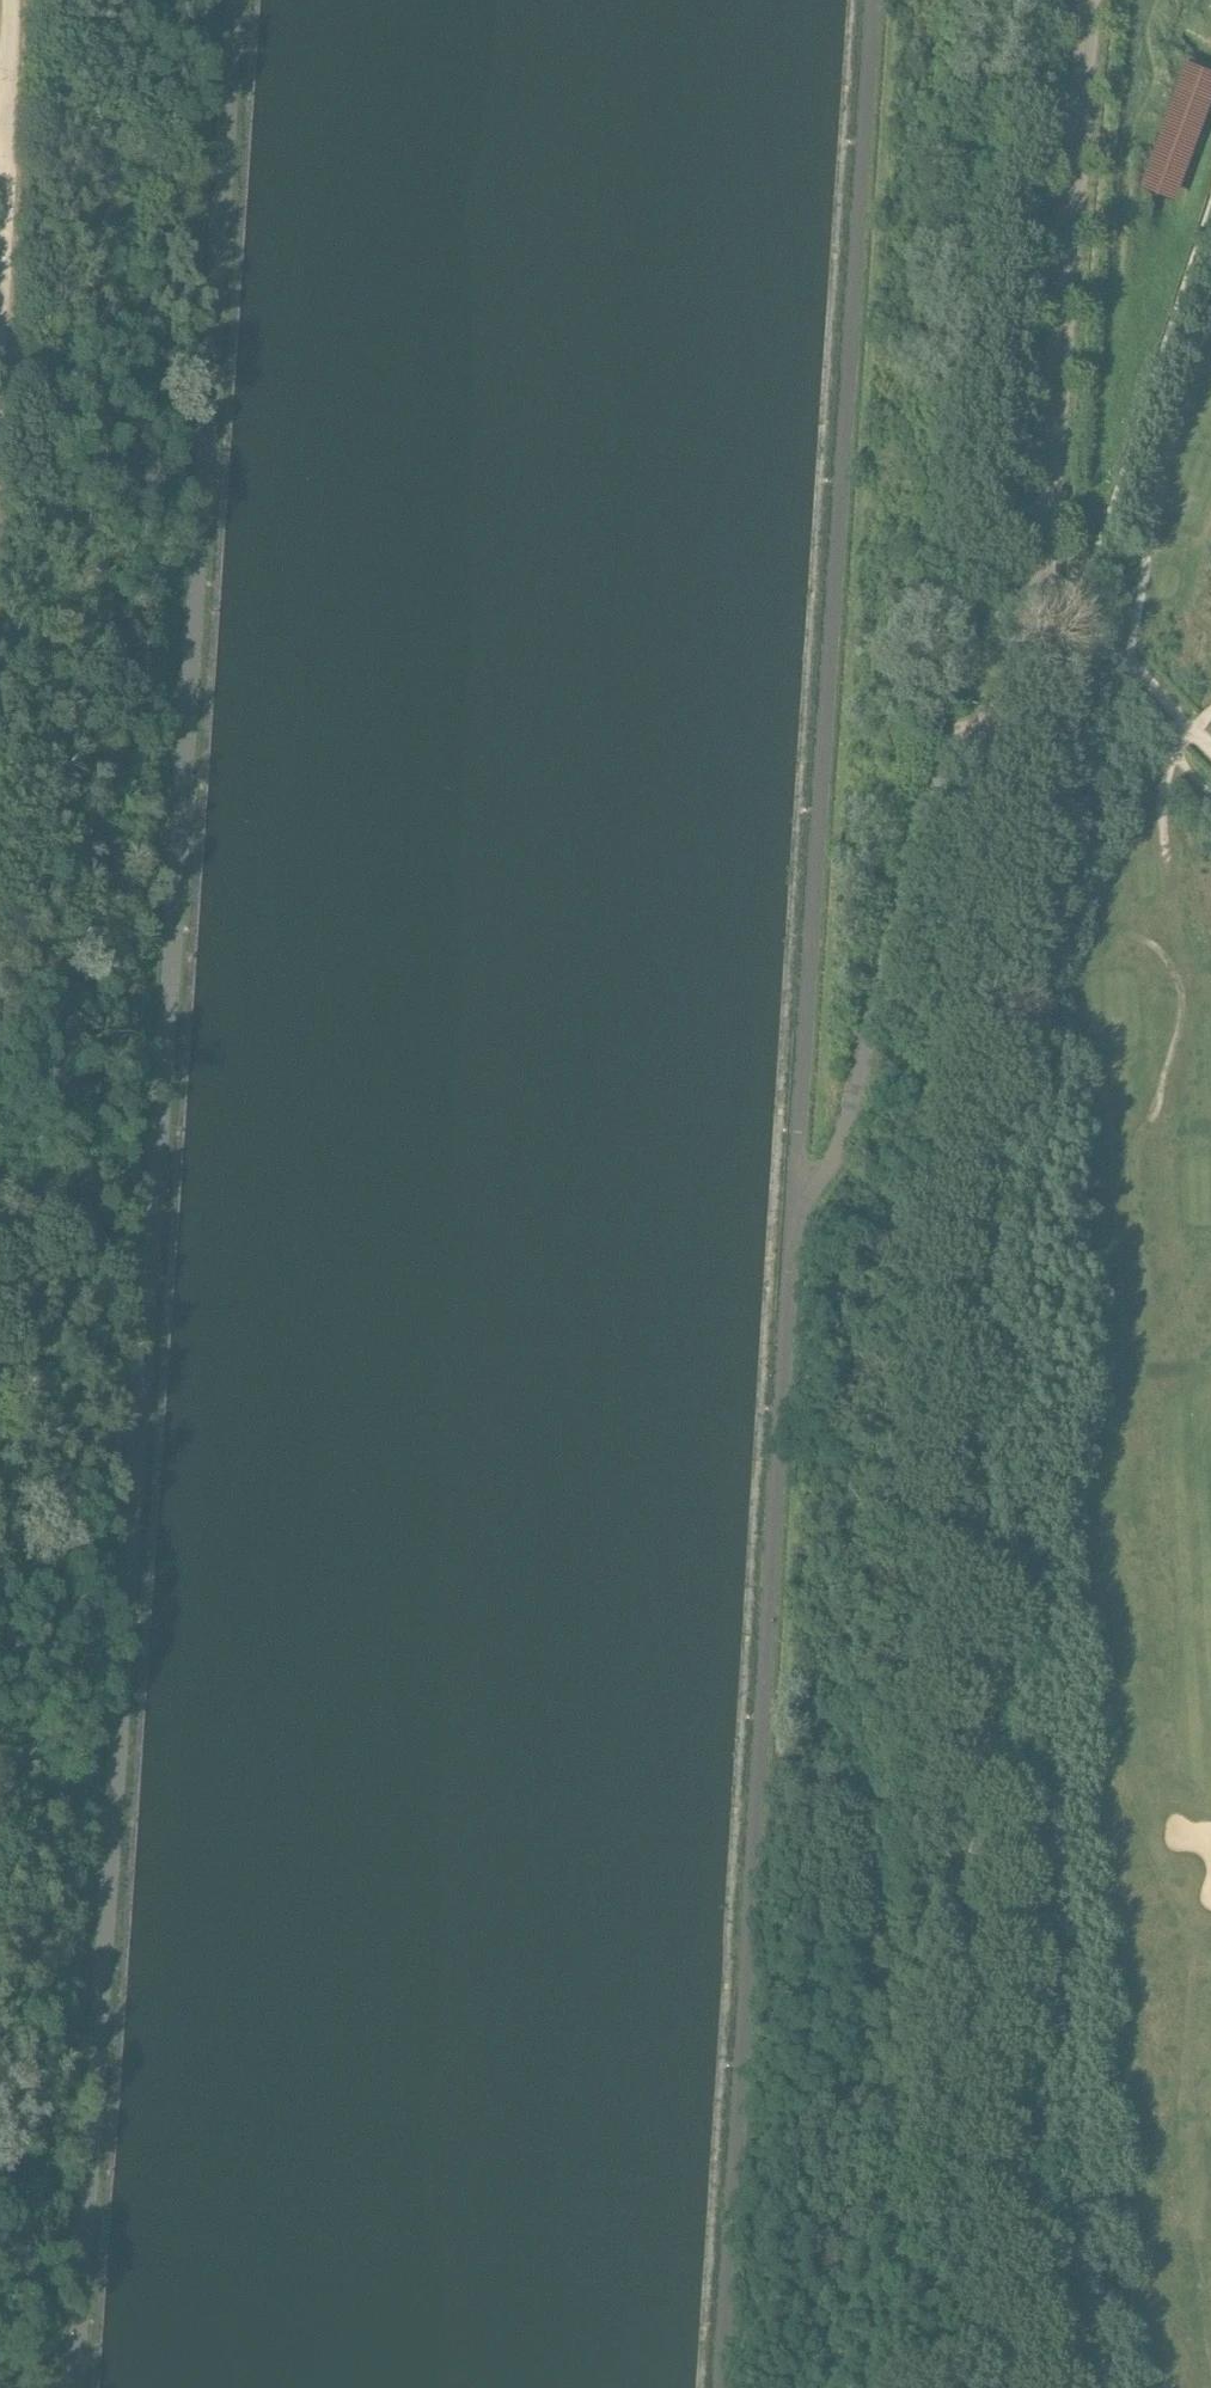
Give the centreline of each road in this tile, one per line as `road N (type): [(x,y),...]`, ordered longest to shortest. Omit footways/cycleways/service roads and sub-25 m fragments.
road 1 (unclassified): [(1090,0),(964,1395),(968,1602),(1024,2387)]
road 2 (unclassified): [(0,223),(7,0)]

